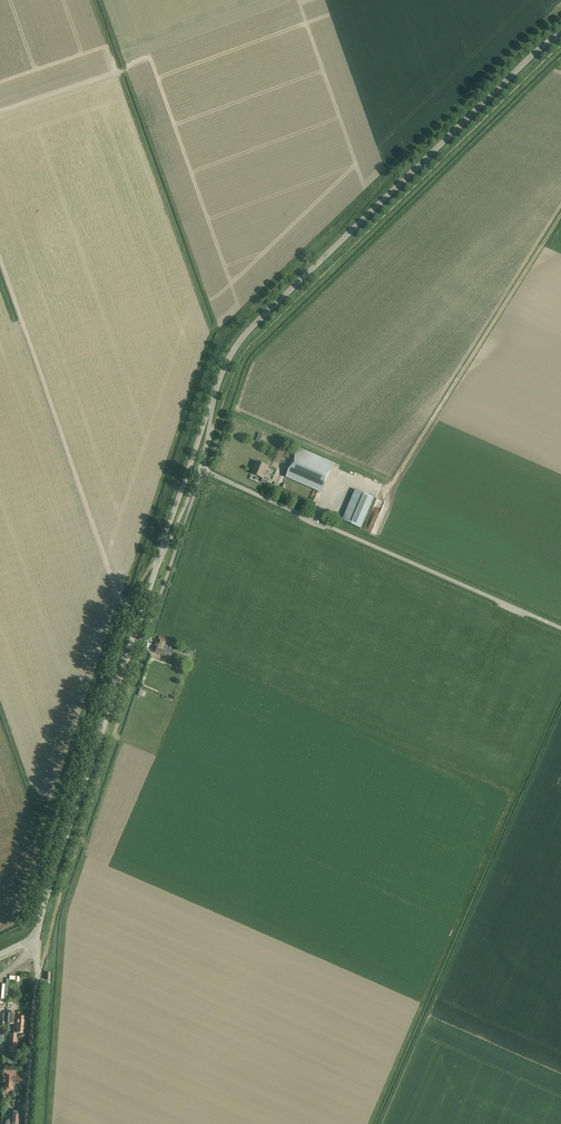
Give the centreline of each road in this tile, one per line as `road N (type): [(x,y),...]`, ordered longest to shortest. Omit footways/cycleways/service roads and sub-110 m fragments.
road 1 (unclassified): [(212,401),(236,343),(560,33)]
road 2 (unclassified): [(38,941),(162,549)]
road 3 (unclassified): [(560,623),(202,469)]
road 4 (unclassified): [(29,1123),(38,941)]
road 5 (unclassified): [(162,549),(212,401)]

